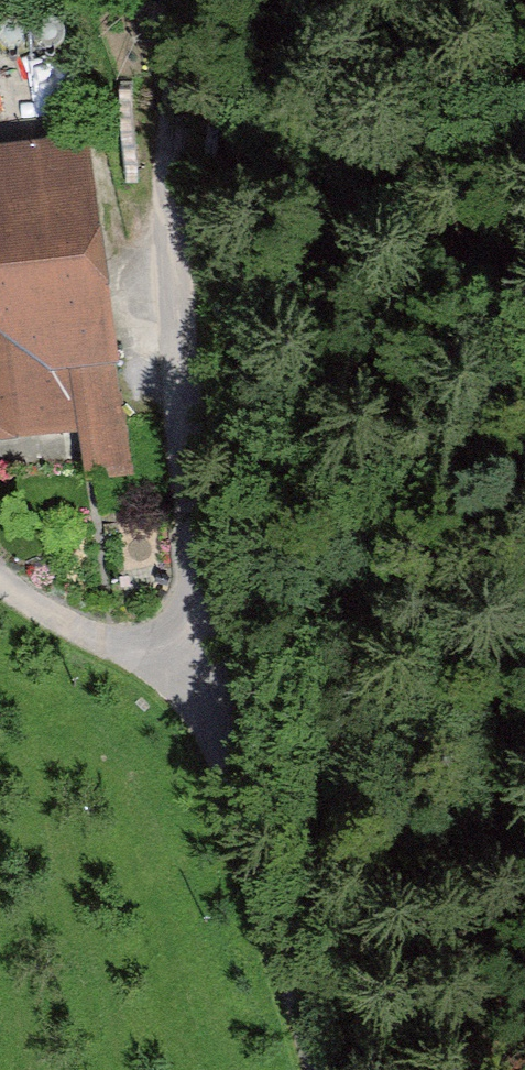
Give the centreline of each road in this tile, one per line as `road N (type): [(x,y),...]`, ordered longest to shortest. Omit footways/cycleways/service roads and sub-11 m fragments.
road 1 (residential): [(308,1069),(237,809),(190,557),(165,345)]
road 2 (track): [(165,345),(162,203),(191,0)]
road 3 (track): [(219,714),(100,627),(0,569)]

